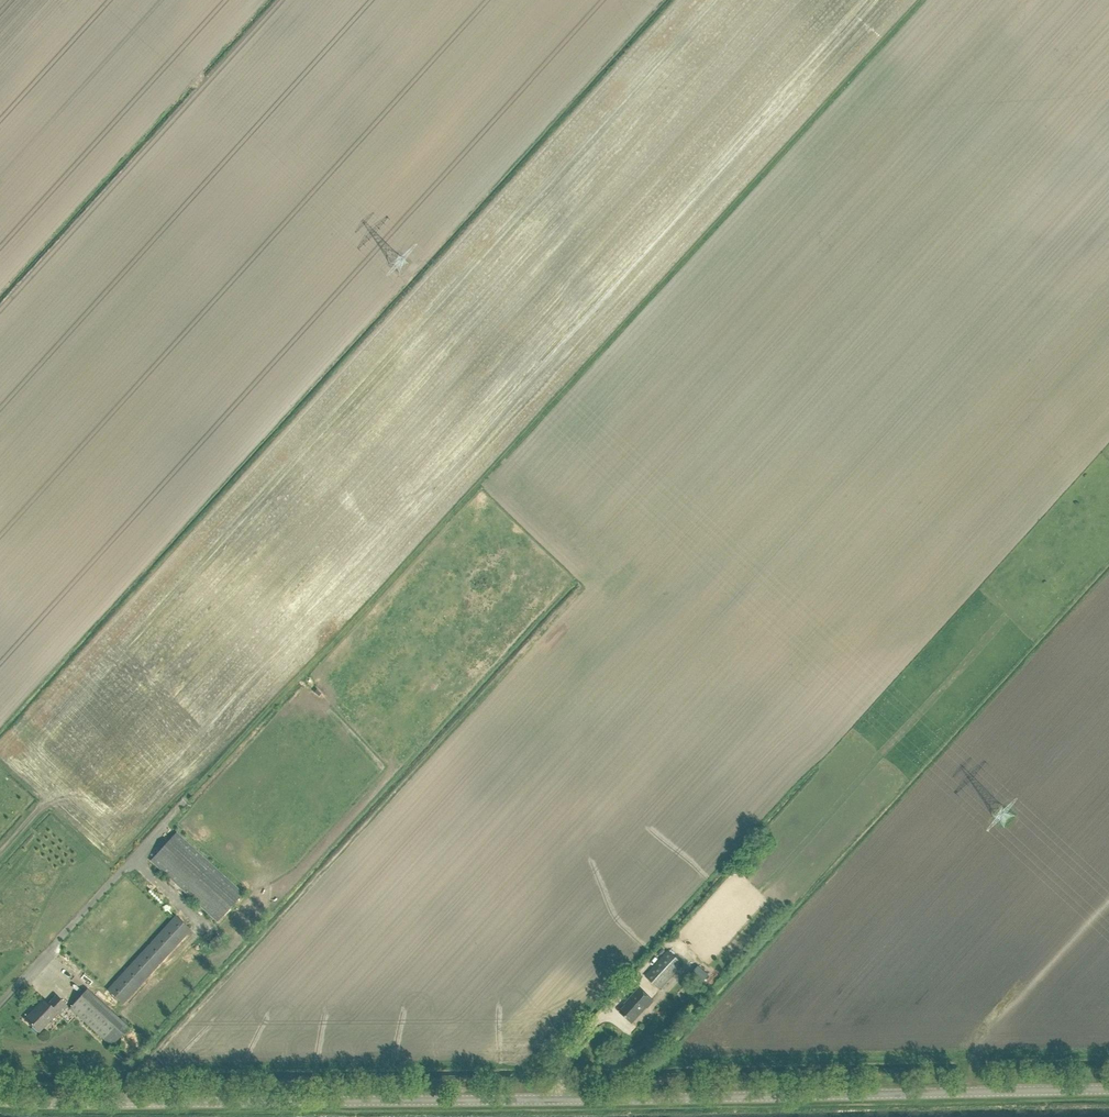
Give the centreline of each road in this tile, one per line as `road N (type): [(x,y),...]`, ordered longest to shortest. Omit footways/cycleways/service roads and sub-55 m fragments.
road 1 (track): [(0,856),(46,806),(119,874),(914,0)]
road 2 (tertiary): [(1108,1090),(0,1102)]

